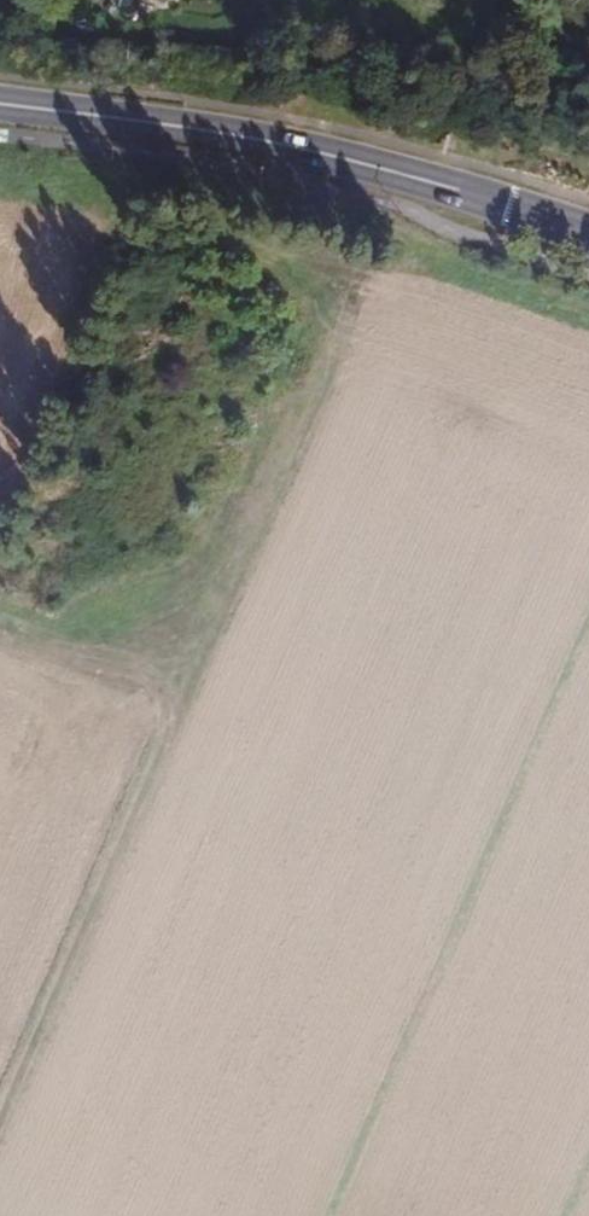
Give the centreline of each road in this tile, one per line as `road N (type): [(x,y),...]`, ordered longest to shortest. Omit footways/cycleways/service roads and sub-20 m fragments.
road 1 (residential): [(588,237),(303,149),(0,104)]

